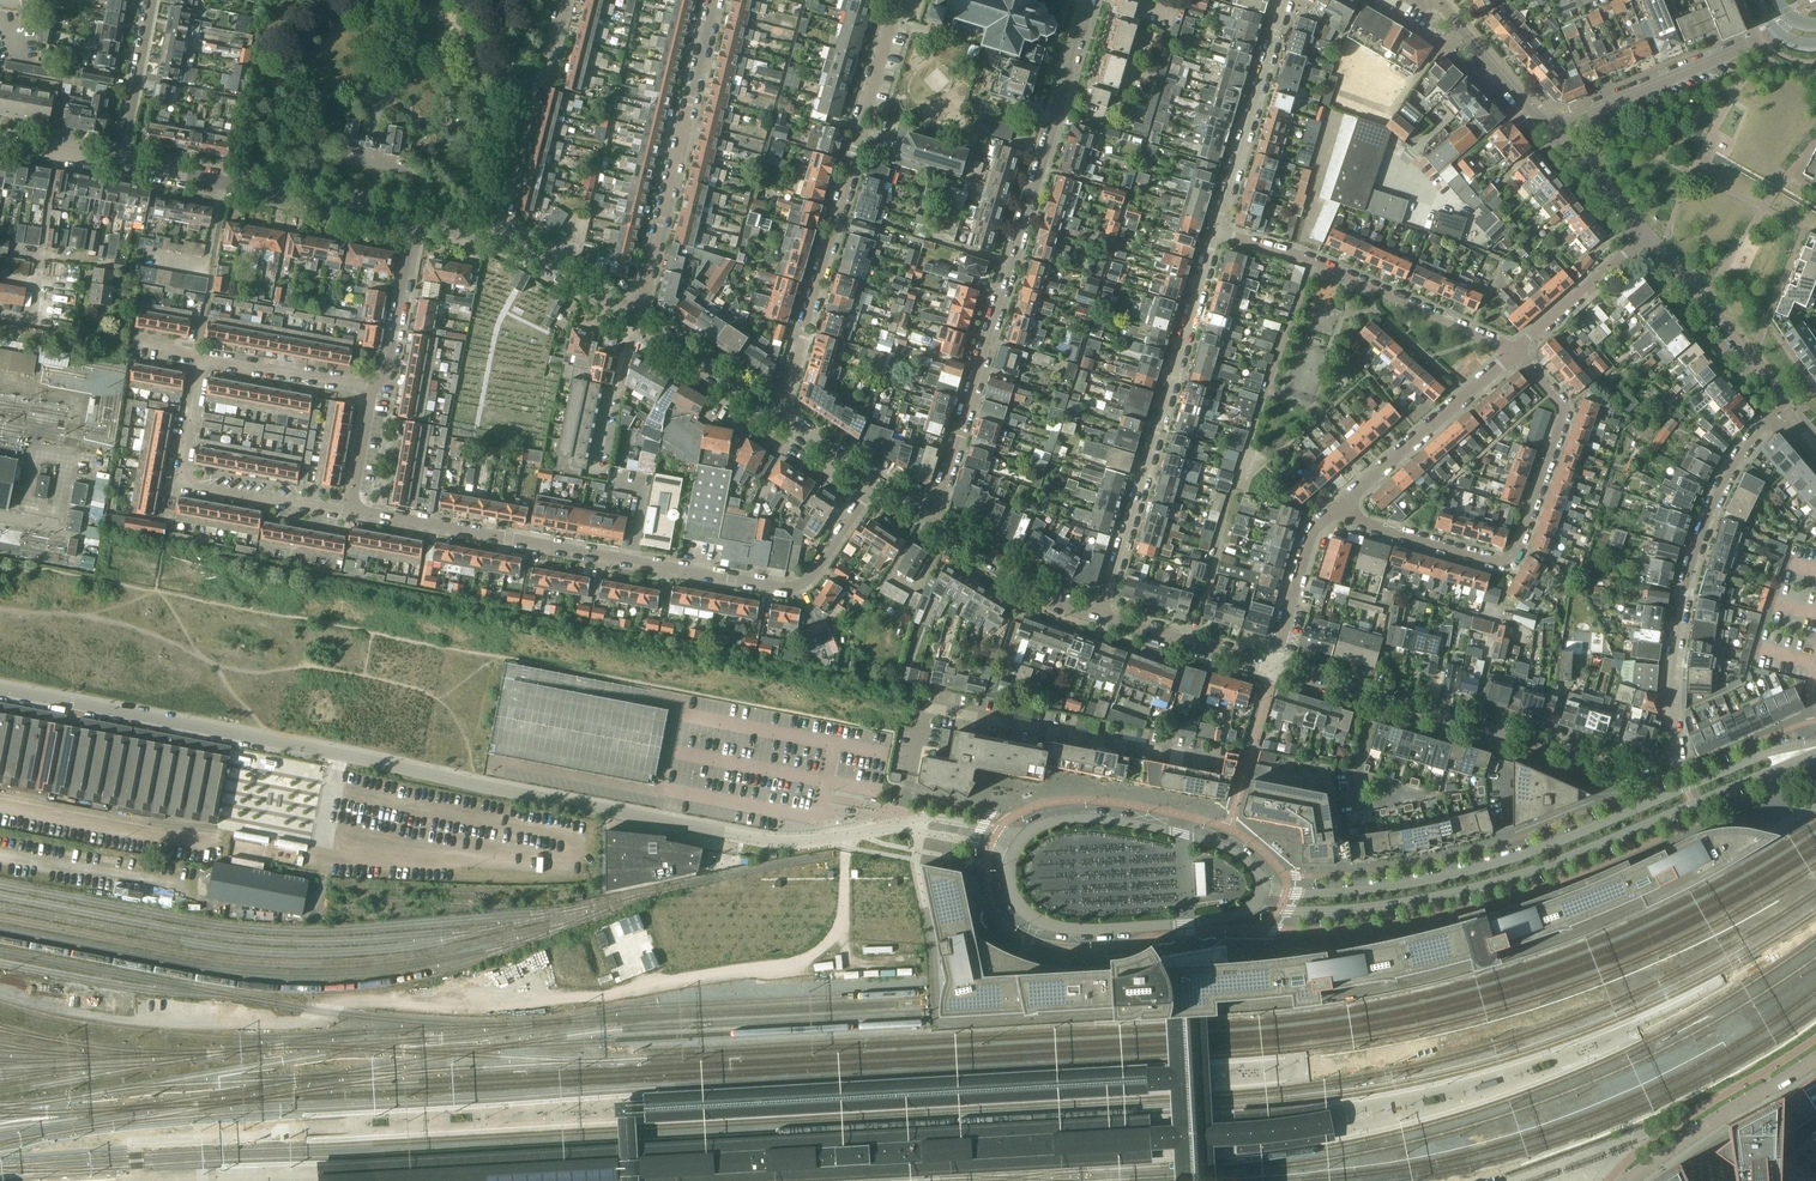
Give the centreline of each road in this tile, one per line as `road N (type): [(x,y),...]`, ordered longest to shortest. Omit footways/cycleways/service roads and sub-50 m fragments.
road 1 (residential): [(1647,236),(1778,390),(1784,409),(1735,463),(1684,593),(1671,711),(1676,763),(1638,772),(1272,665)]
road 2 (unclassified): [(0,690),(762,839),(838,838),(900,824)]
road 3 (residential): [(1250,908),(1378,906),(1537,869),(1815,746)]
road 4 (residential): [(877,481),(805,583),(785,588),(351,512)]
road 5 (residential): [(1815,746),(1766,753),(1603,825),(1436,878),(1296,894),(1261,878)]
road 6 (residential): [(1088,0),(933,519)]
road 7 (residential): [(902,0),(776,417)]
road 8 (residential): [(1515,351),(1560,398),(1565,418),(1515,555),(1496,563),(1359,521),(1344,503)]
road 9 (residential): [(1101,617),(1216,231)]
road 10 (residential): [(632,319),(714,0)]
road 11 (residential): [(1515,351),(1335,270),(1216,231)]
road 12 (residential): [(414,217),(119,165)]
road 13 (residential): [(1008,872),(1026,912),(1062,928),(1163,927),(1250,908)]
road 14 (residential): [(1261,878),(1225,847),(1151,826),(1083,817),(1030,831)]
road 15 (residential): [(1551,124),(1778,33)]
road 16 (residential): [(564,0),(498,234)]
road 17 (residential): [(1216,231),(1282,0)]
road 18 (residential): [(1515,351),(1344,503)]
road 19 (tertiary): [(1815,1056),(1628,1180)]
road 20 (residential): [(1101,617),(1065,605),(933,519)]
road 21 (residential): [(372,392),(391,367),(414,217)]
road 22 (residential): [(1344,503),(1310,541),(1272,665)]
road 23 (residential): [(1272,665),(1101,617)]
road 24 (residential): [(372,392),(198,362)]
road 25 (residential): [(351,512),(178,482)]
road 26 (residential): [(1647,236),(1515,351)]
road 27 (residential): [(776,417),(632,319)]
road 28 (residential): [(119,165),(150,0)]
road 29 (residential): [(632,319),(498,234)]
road 30 (residential): [(1450,8),(1551,124)]
road 31 (residential): [(1551,124),(1647,236)]
road 32 (unclassified): [(1030,831),(924,816),(900,824)]
road 33 (unclassified): [(900,824),(990,847),(1008,872)]
road 34 (residential): [(351,512),(372,392)]
road 35 (residential): [(178,482),(198,362)]
road 36 (residential): [(119,165),(0,144)]

